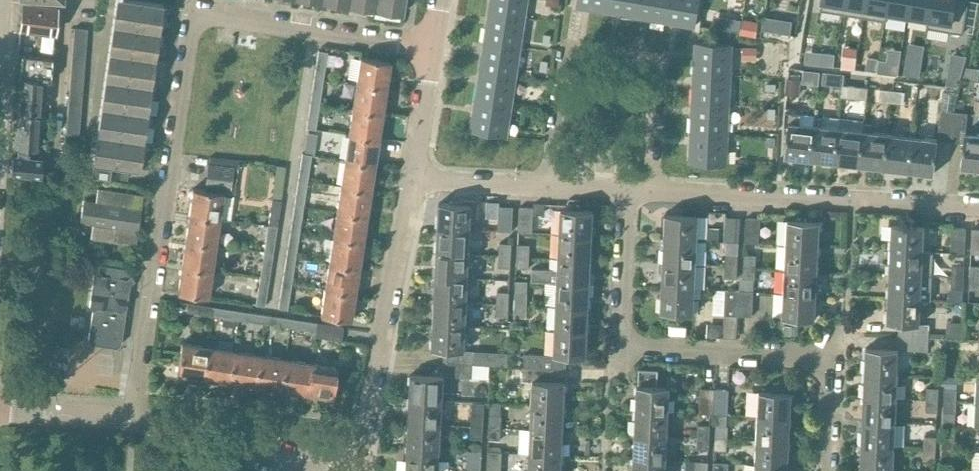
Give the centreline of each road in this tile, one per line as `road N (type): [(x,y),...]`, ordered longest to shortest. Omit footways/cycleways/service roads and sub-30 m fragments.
road 1 (residential): [(135,419),(188,20),(428,54)]
road 2 (residential): [(831,470),(835,362),(622,354),(626,194)]
road 3 (residential): [(542,187),(567,53),(658,65),(652,194)]
road 4 (residential): [(652,194),(978,208)]
road 5 (residential): [(354,470),(410,178)]
road 6 (residential): [(135,419),(247,447),(306,470)]
road 7 (residential): [(0,411),(135,419)]
road 8 (residential): [(410,178),(542,187)]
road 9 (residential): [(410,178),(428,54)]

